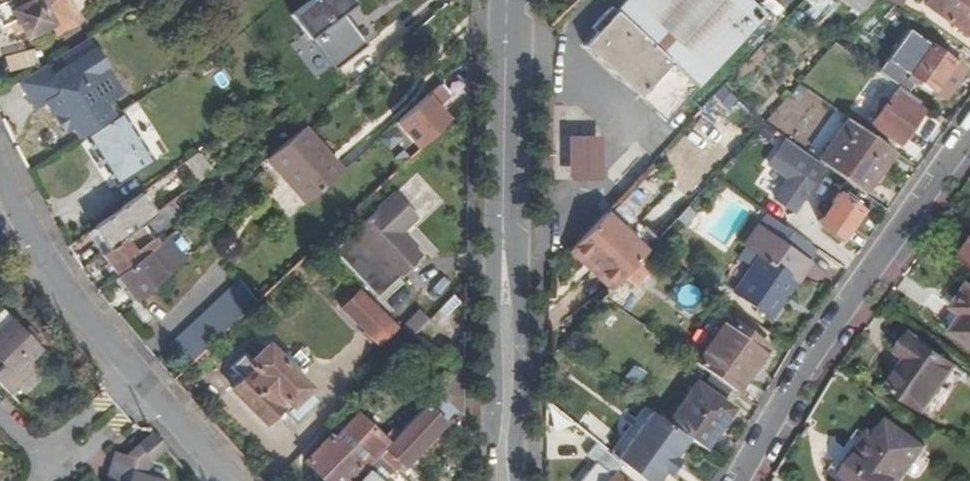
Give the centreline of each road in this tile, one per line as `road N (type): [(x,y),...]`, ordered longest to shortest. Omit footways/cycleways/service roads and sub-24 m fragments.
road 1 (residential): [(969,138),(813,360),(744,480)]
road 2 (residential): [(230,480),(30,237),(0,176)]
road 3 (tertiary): [(516,480),(520,272),(503,185)]
road 4 (tertiary): [(503,185),(494,254),(491,480)]
road 5 (tertiary): [(507,0),(503,185)]

